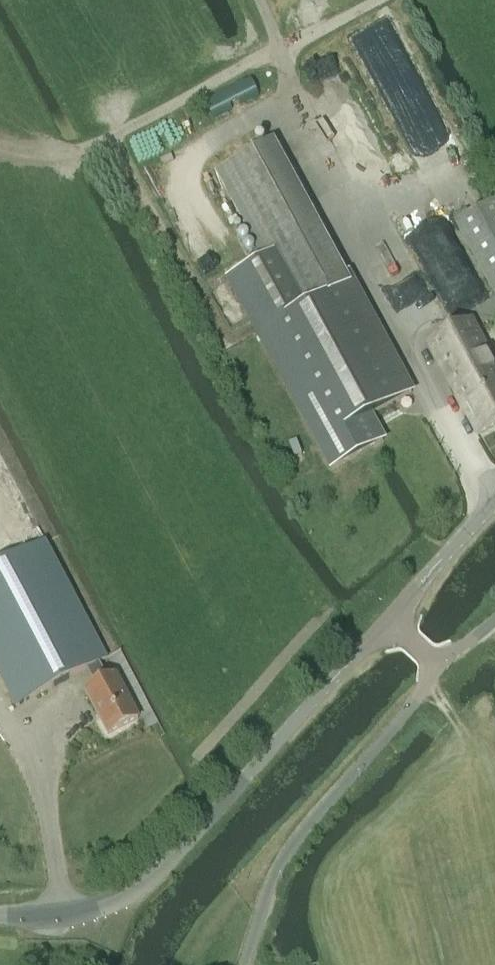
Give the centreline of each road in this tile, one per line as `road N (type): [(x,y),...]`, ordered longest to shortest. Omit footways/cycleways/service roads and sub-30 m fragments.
road 1 (track): [(374,0),(64,156),(189,397),(326,619),(376,637)]
road 2 (unclassified): [(0,917),(57,917),(135,891),(390,621)]
road 3 (track): [(362,280),(261,0)]
road 4 (unclassified): [(390,621),(494,499)]

